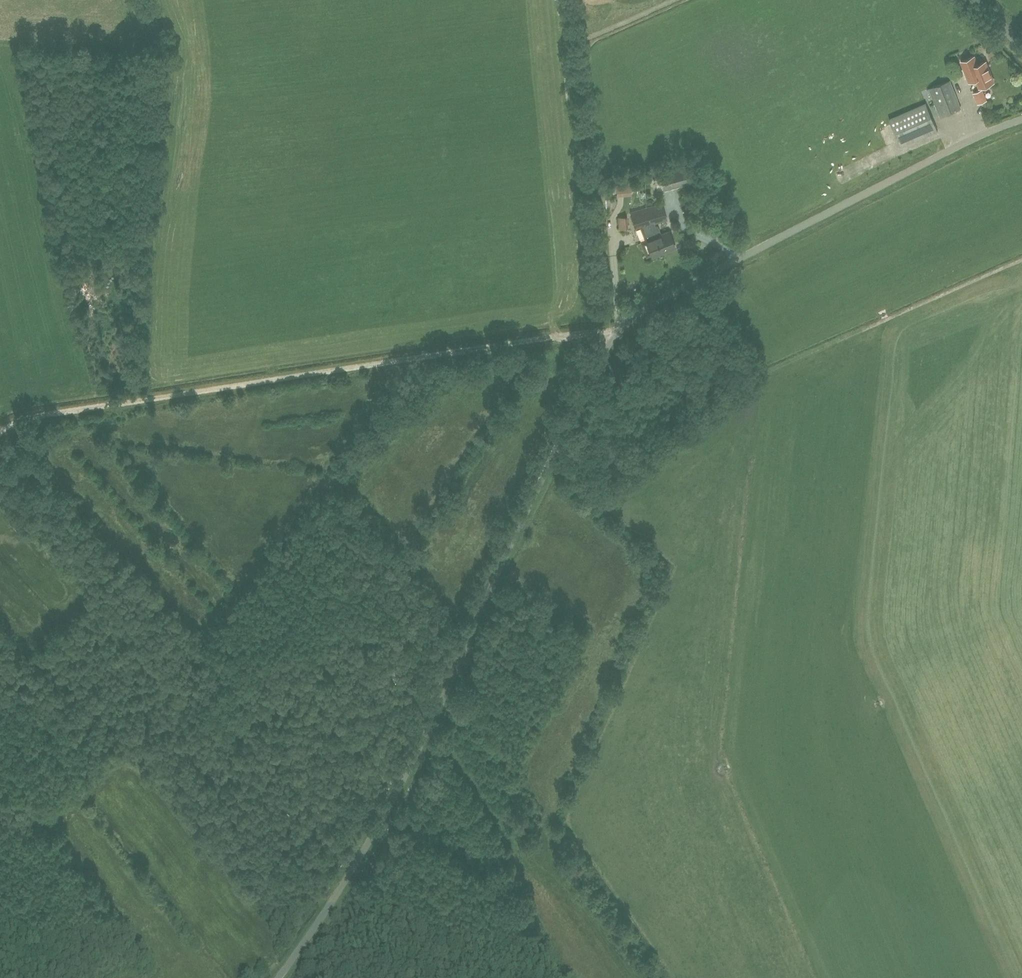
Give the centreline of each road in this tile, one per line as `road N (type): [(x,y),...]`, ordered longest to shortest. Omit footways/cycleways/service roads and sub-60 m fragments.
road 1 (unclassified): [(278,977),(401,781),(615,336),(707,276),(1021,119)]
road 2 (track): [(615,336),(53,412),(0,430)]

